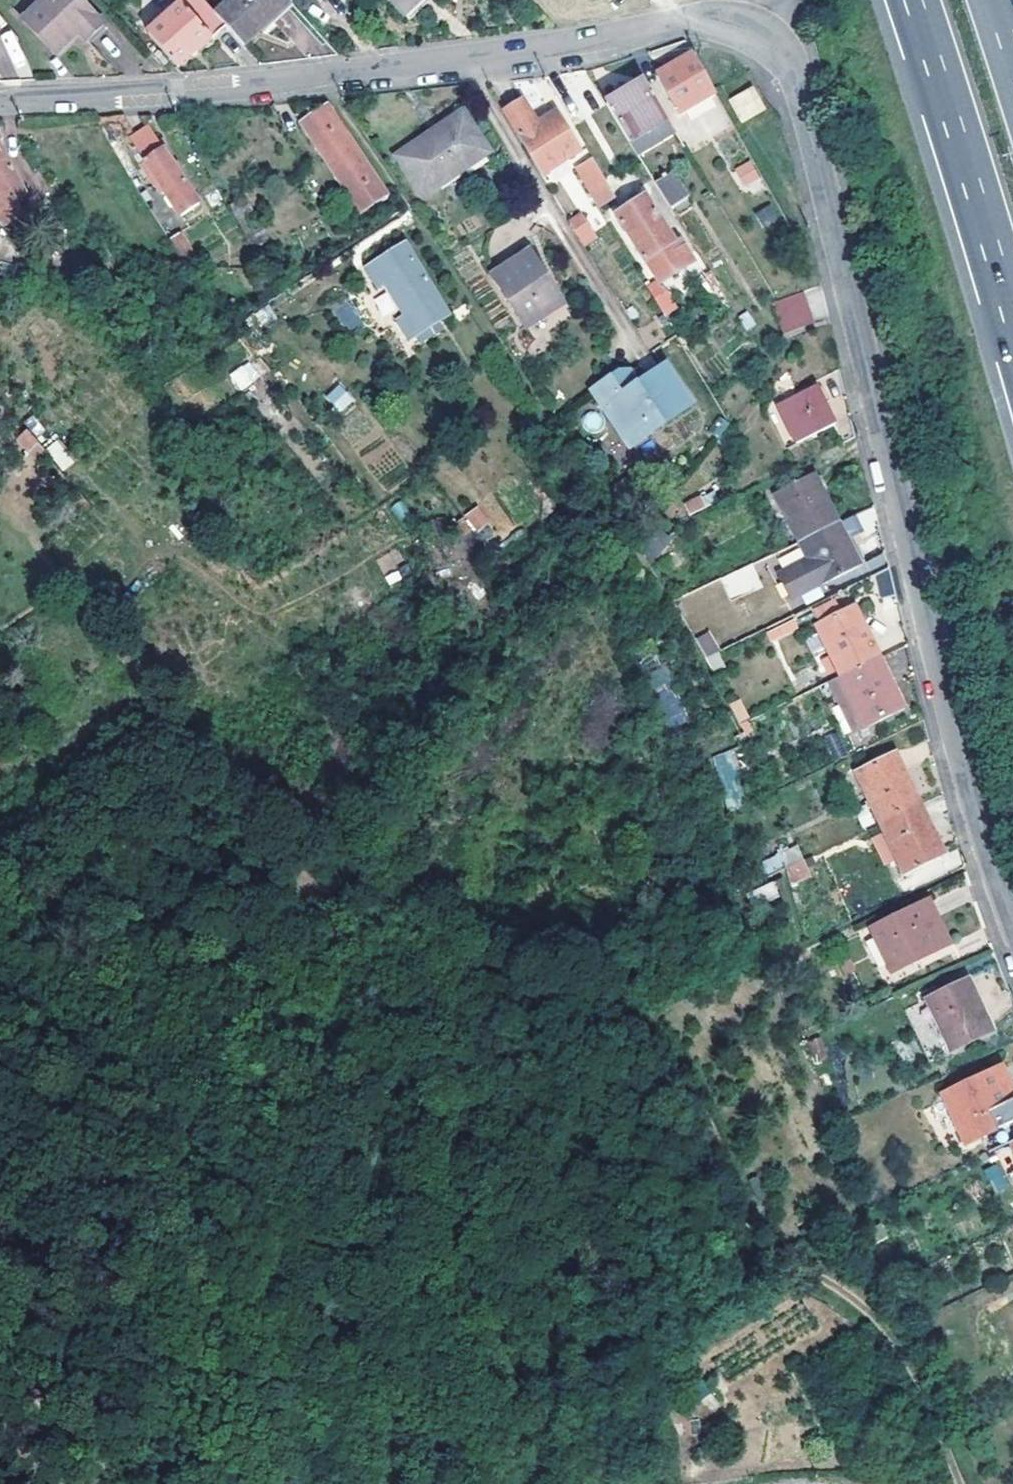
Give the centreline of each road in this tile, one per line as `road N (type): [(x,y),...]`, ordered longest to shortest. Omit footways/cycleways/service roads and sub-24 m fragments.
road 1 (track): [(145,695),(312,890),(397,900),(468,970),(664,1057),(703,1113),(751,1228),(872,1315),(894,1342),(960,1483)]
road 2 (residential): [(758,34),(776,48),(803,97),(947,716),(1012,922)]
road 3 (residential): [(0,102),(191,93),(460,58)]
road 4 (track): [(0,1138),(173,1257),(83,1269),(56,1307),(42,1349),(0,1373)]
road 5 (motorway): [(914,0),(1012,338)]
road 6 (residential): [(460,58),(636,347)]
road 7 (track): [(134,1261),(129,1406),(141,1440),(176,1478),(172,1483)]
road 8 (residential): [(460,58),(681,20)]
road 9 (track): [(145,695),(0,812)]

